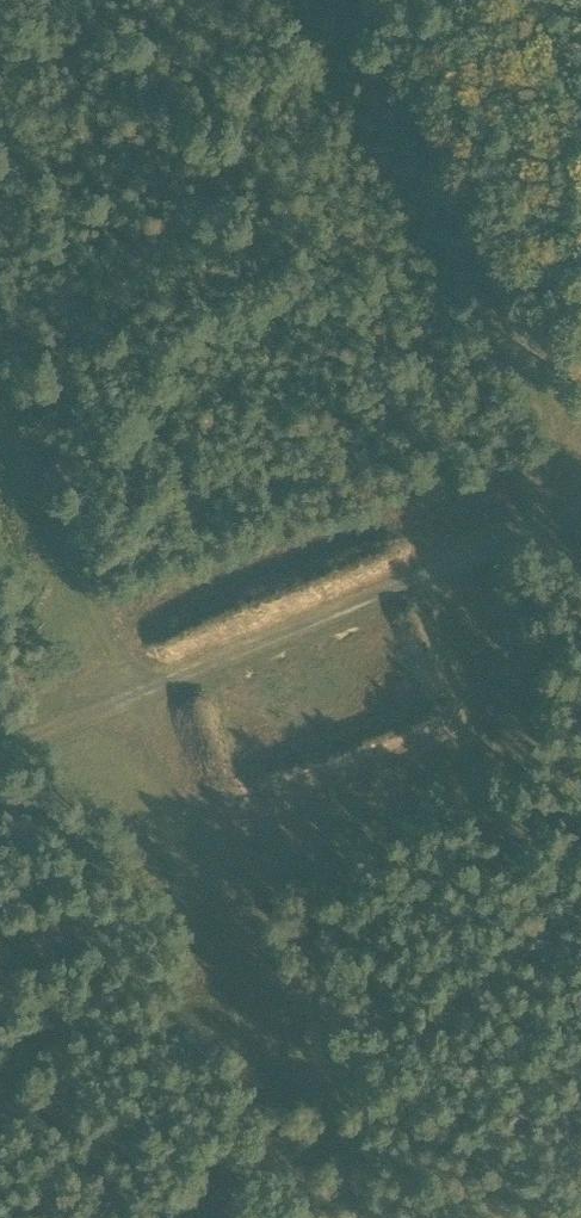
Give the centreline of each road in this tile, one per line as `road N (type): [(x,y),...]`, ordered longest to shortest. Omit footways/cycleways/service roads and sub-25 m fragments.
road 1 (track): [(580,521),(0,762)]

